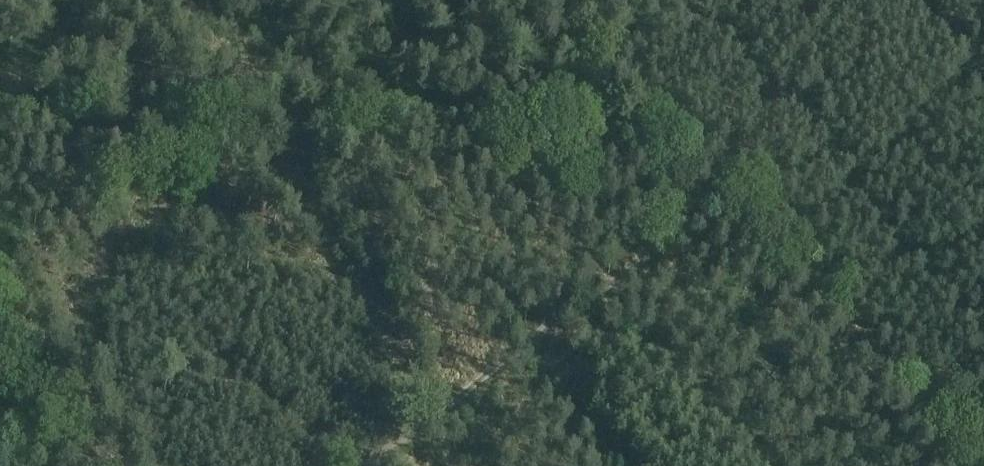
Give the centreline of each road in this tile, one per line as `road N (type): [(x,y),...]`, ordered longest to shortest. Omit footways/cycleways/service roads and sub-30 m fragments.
road 1 (track): [(368,465),(714,206)]
road 2 (track): [(714,206),(943,465)]
road 3 (track): [(125,465),(22,361),(0,327)]

